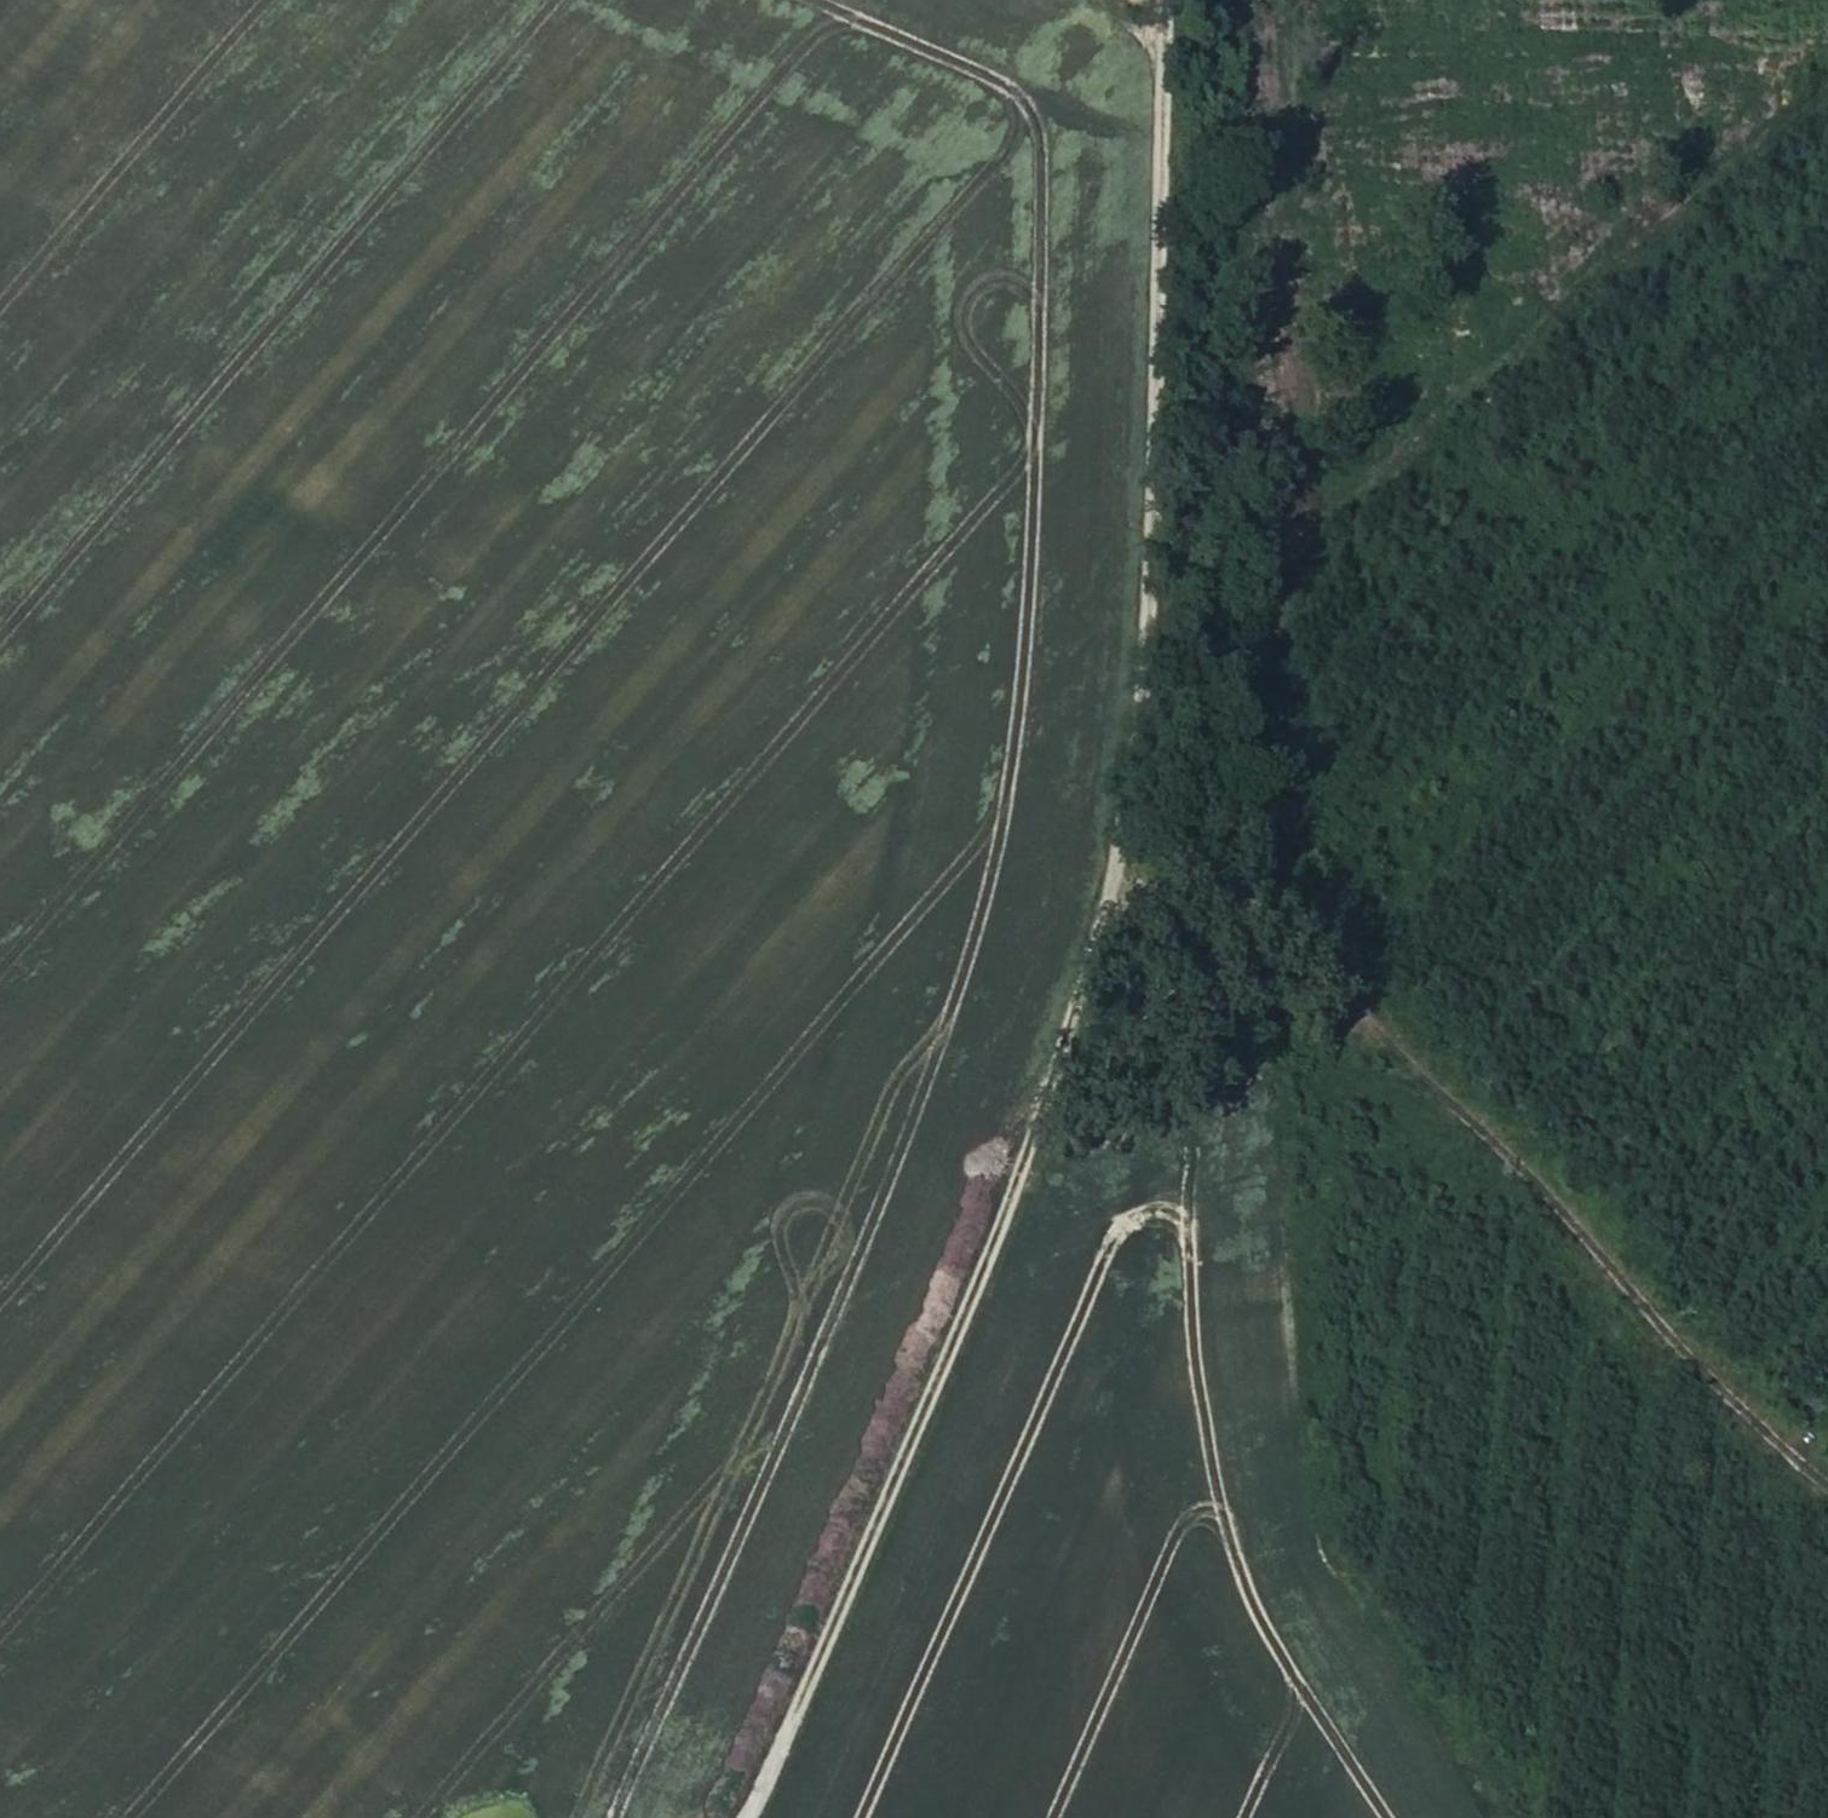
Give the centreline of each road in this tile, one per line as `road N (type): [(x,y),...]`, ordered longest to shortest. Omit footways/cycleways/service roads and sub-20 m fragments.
road 1 (track): [(1189,0),(1200,365),(1170,761),(1017,1200),(756,1817)]

